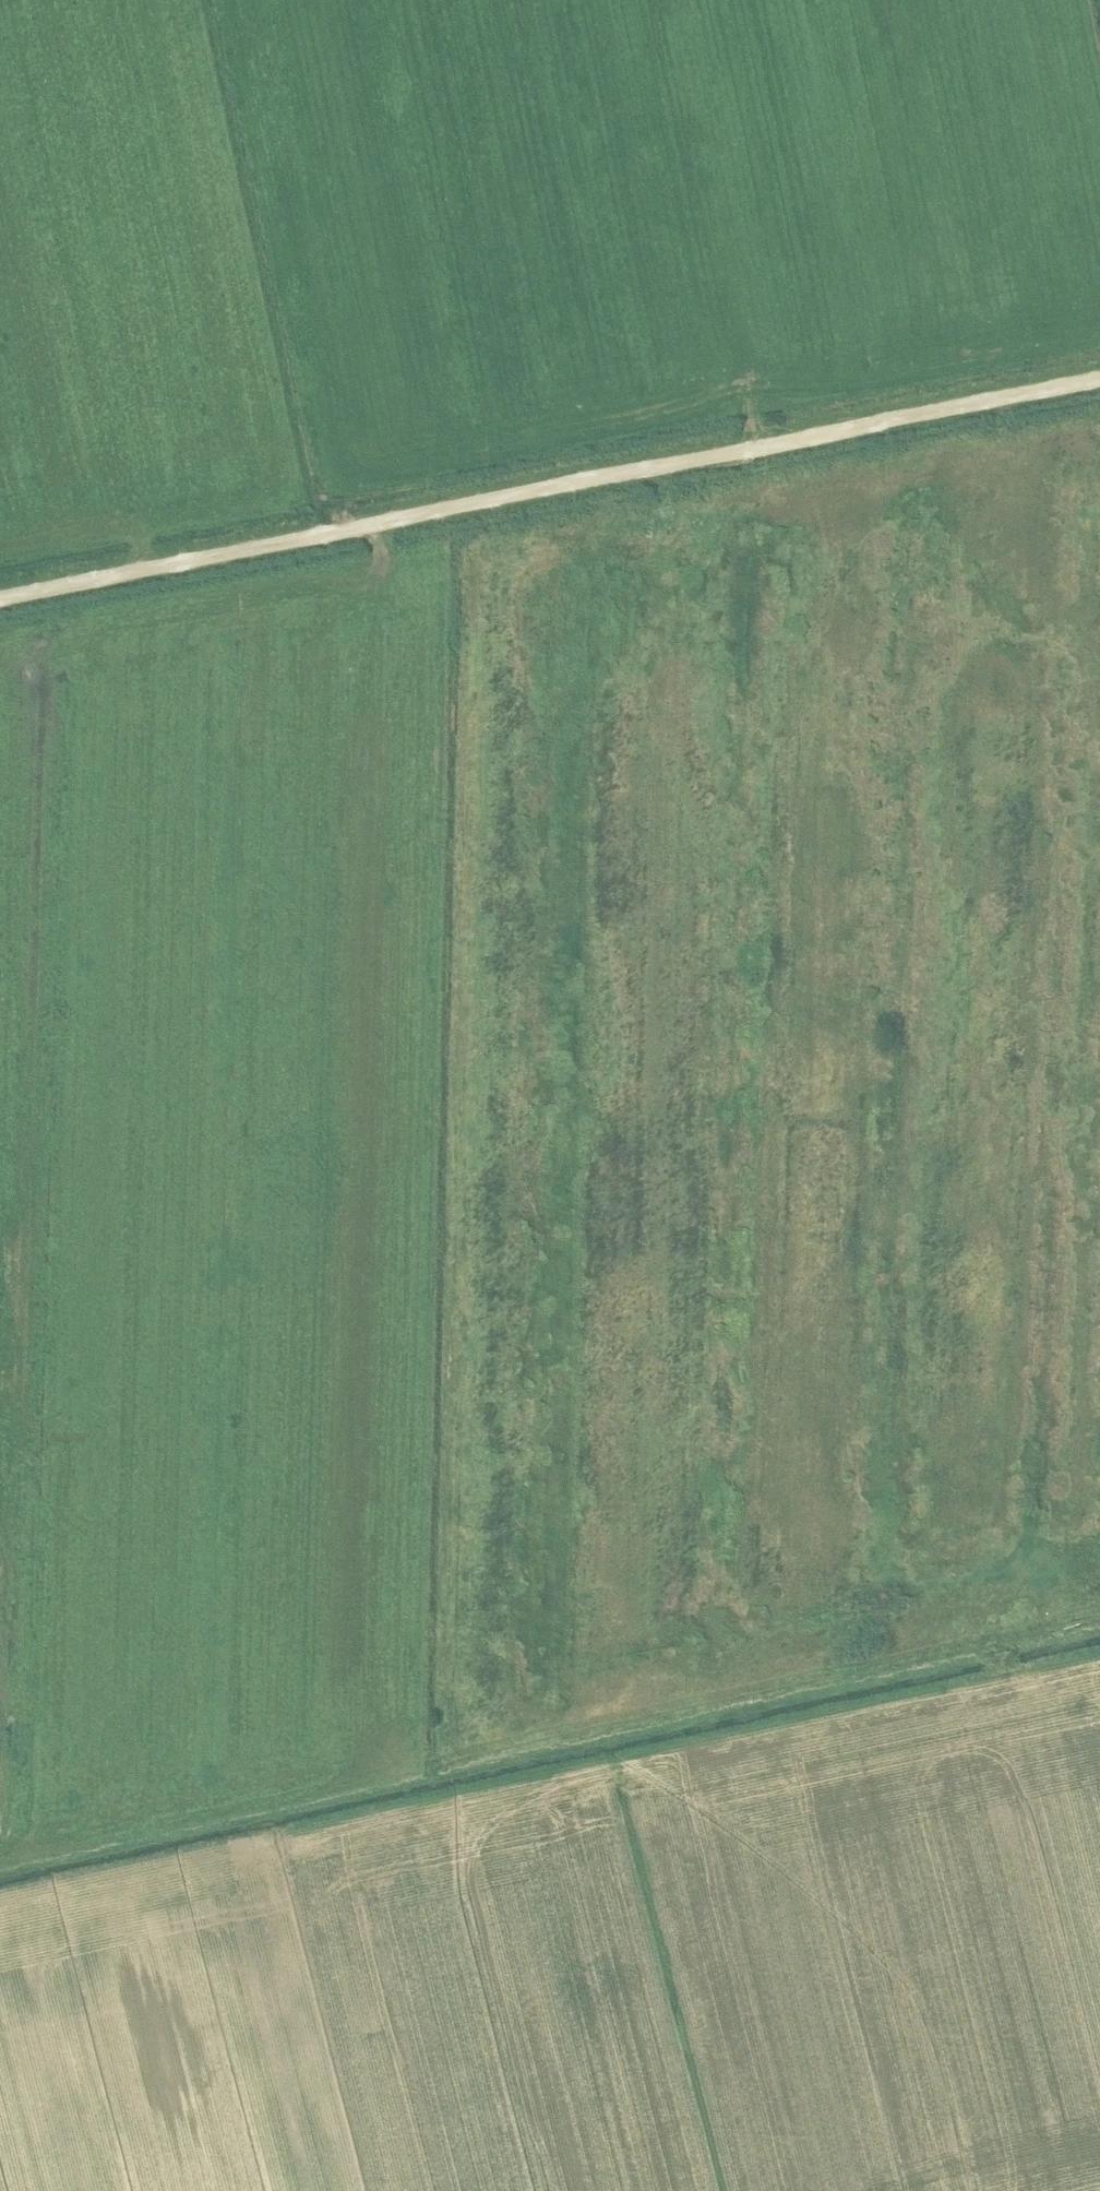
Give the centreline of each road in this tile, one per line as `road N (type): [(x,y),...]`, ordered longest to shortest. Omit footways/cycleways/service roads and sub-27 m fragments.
road 1 (track): [(1099,372),(0,587)]

